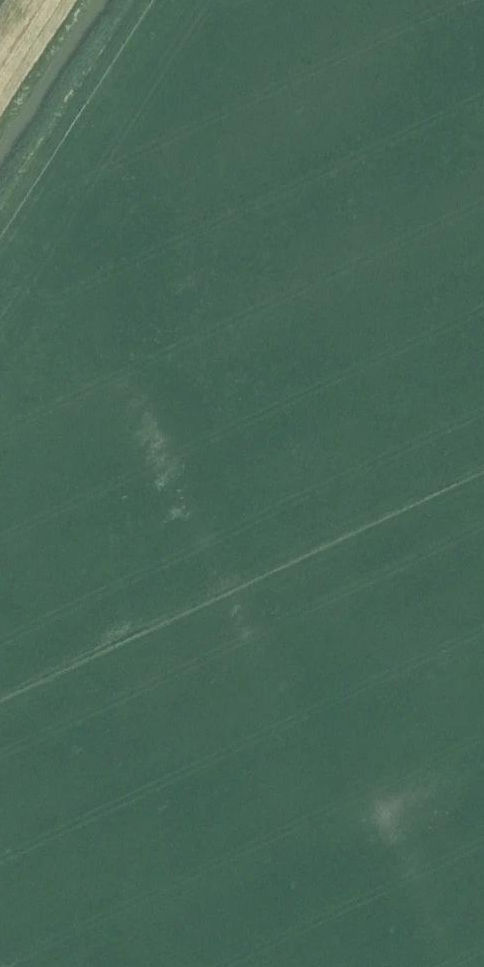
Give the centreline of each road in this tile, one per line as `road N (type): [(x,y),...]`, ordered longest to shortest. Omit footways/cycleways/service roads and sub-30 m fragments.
road 1 (track): [(0,223),(144,0)]

